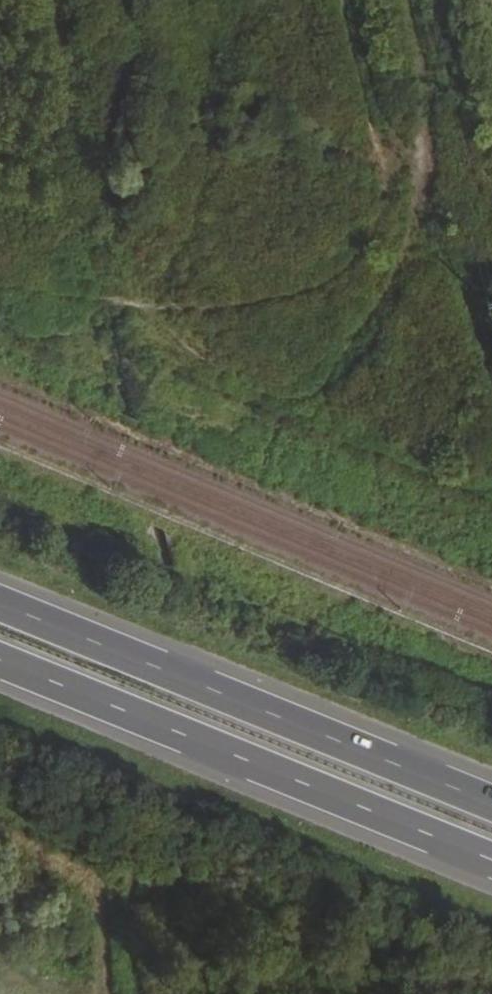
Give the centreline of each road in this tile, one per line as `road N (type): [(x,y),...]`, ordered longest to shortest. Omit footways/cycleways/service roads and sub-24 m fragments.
road 1 (motorway): [(0,662),(491,862)]
road 2 (motorway): [(491,800),(0,601)]
road 3 (track): [(408,0),(428,84),(423,199)]

